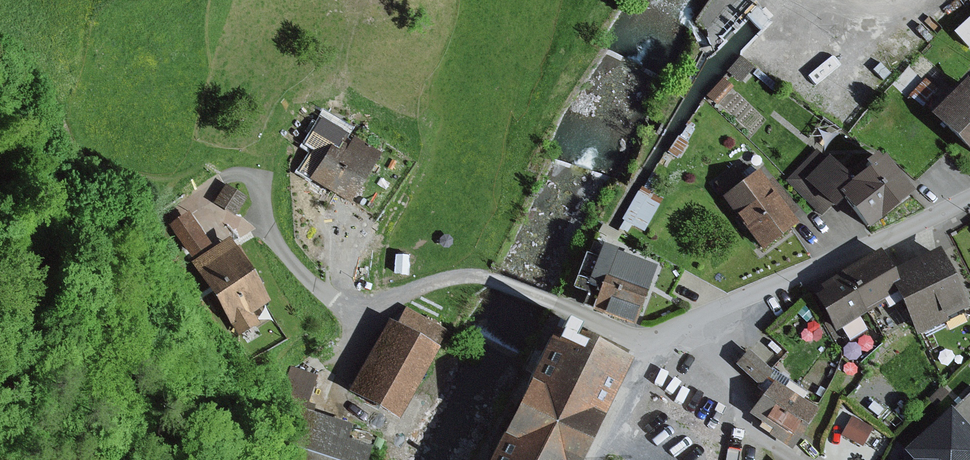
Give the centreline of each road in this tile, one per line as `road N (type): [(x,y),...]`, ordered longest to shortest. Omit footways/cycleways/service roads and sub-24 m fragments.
road 1 (residential): [(658,346),(475,277),(406,293),(362,326)]
road 2 (residential): [(969,197),(778,280),(695,328)]
road 3 (residential): [(695,328),(733,379),(743,420),(789,459)]
road 4 (residential): [(658,346),(595,459)]

